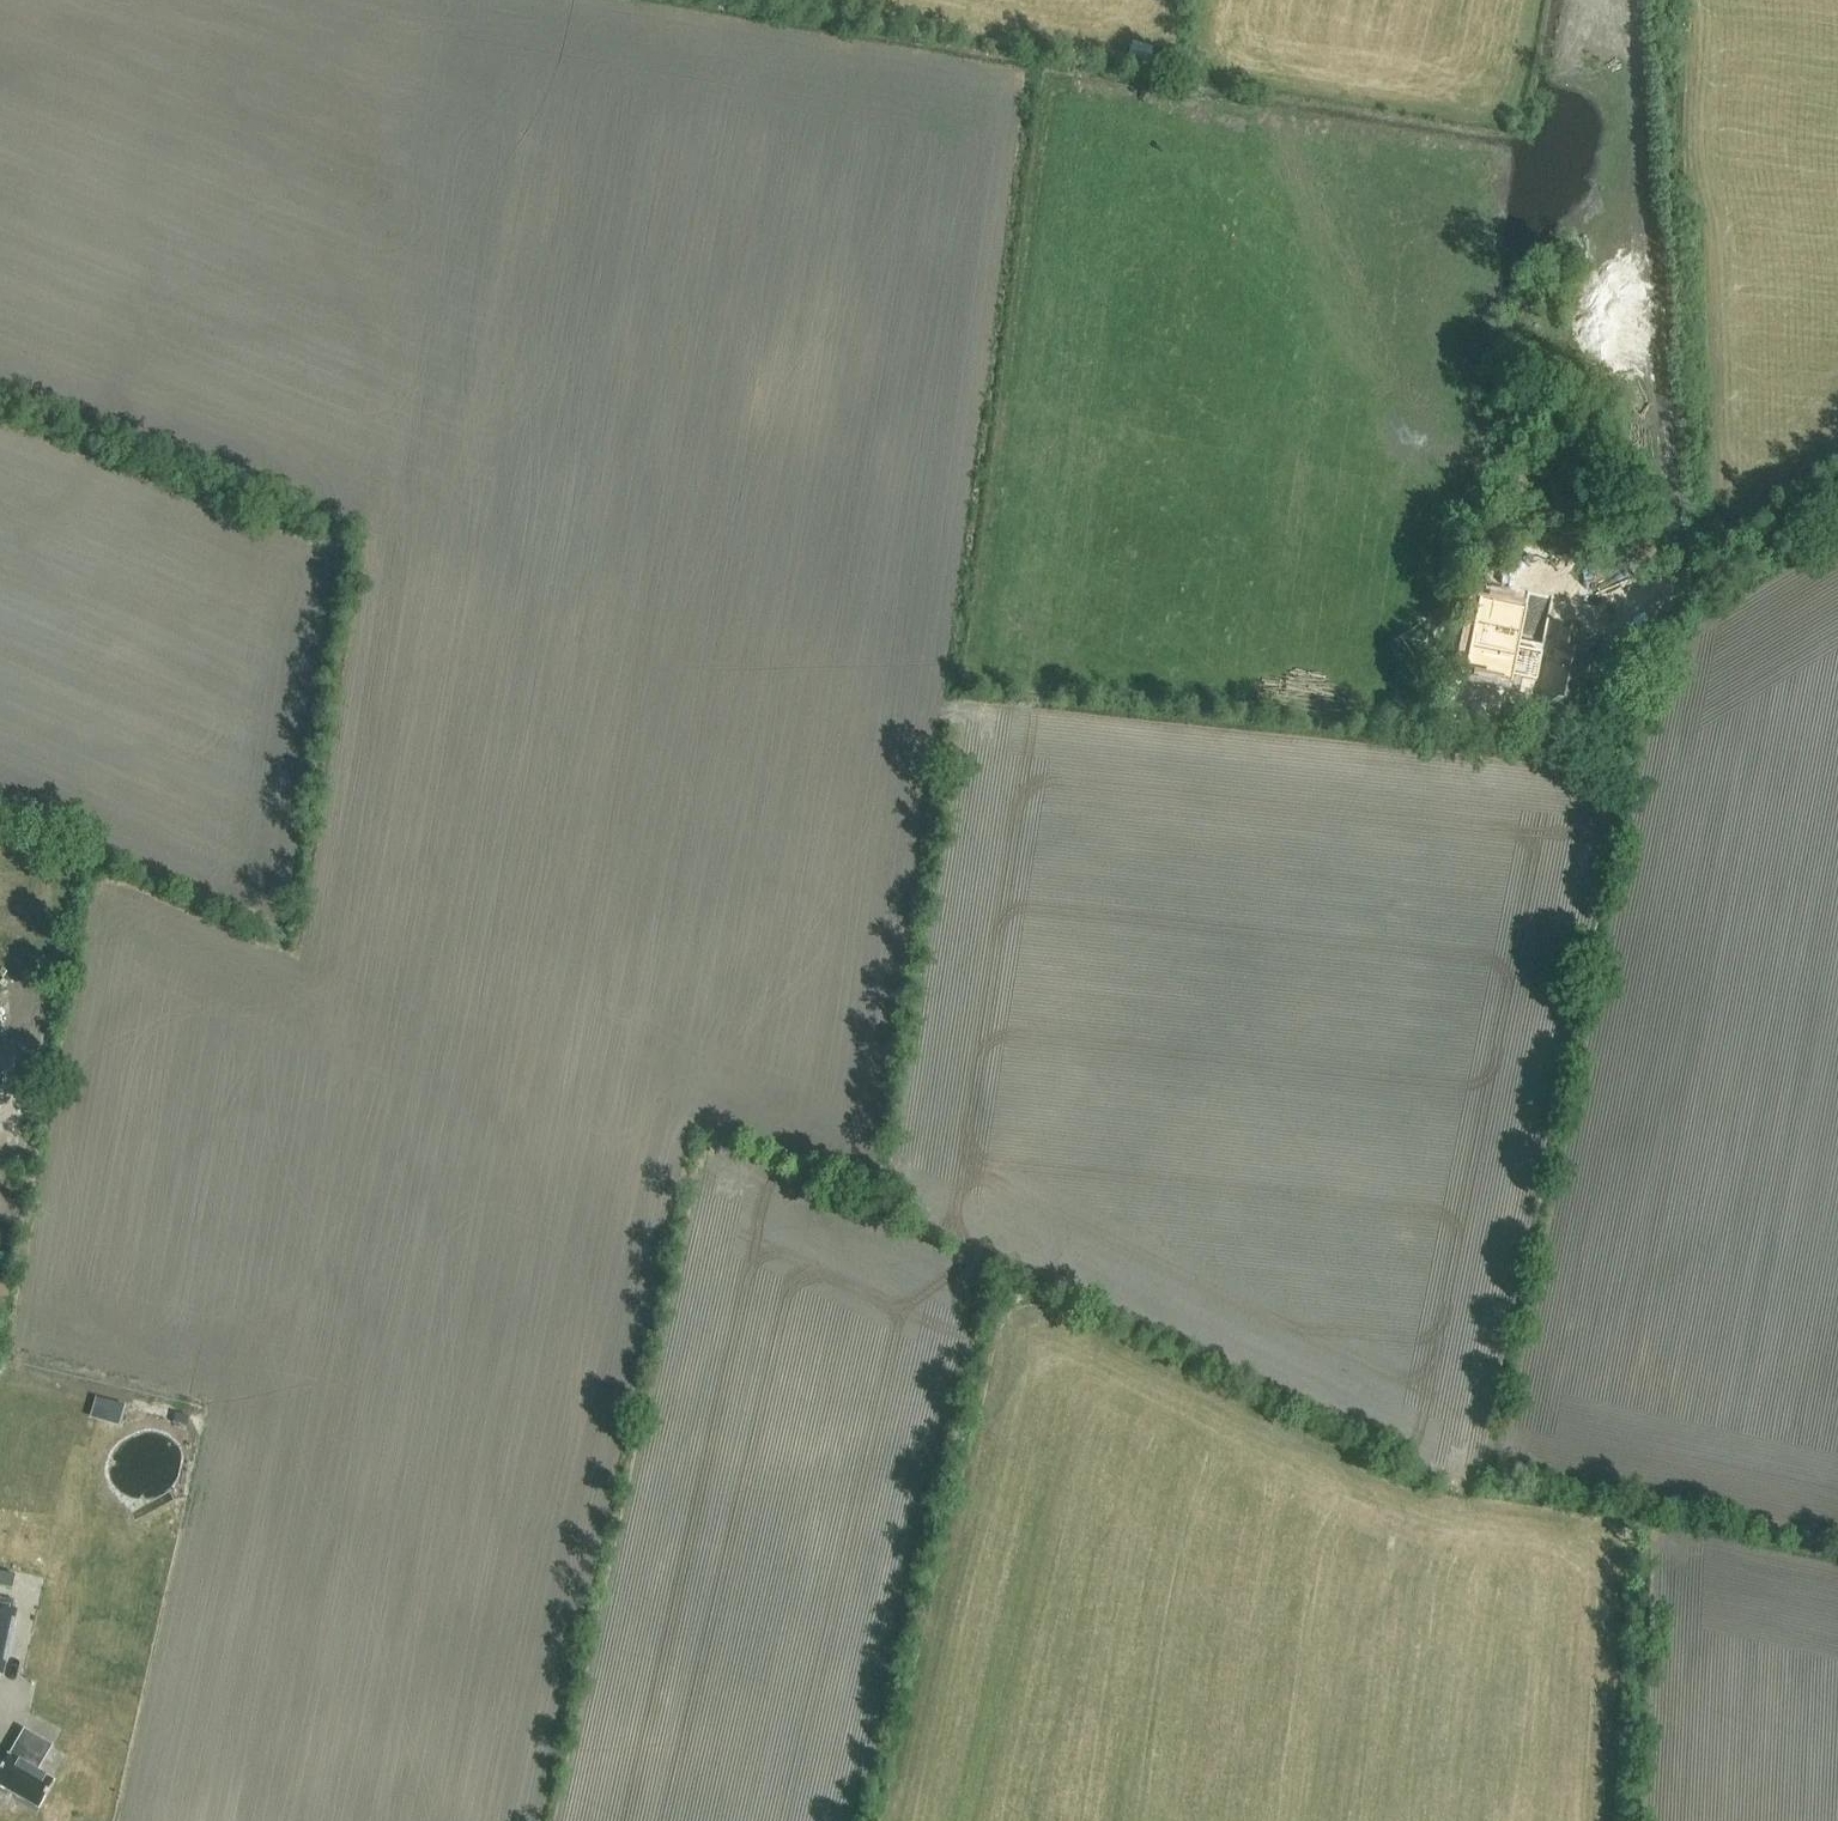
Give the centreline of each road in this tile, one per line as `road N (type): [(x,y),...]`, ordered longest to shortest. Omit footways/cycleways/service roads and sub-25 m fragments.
road 1 (track): [(1625,632),(1837,515)]

